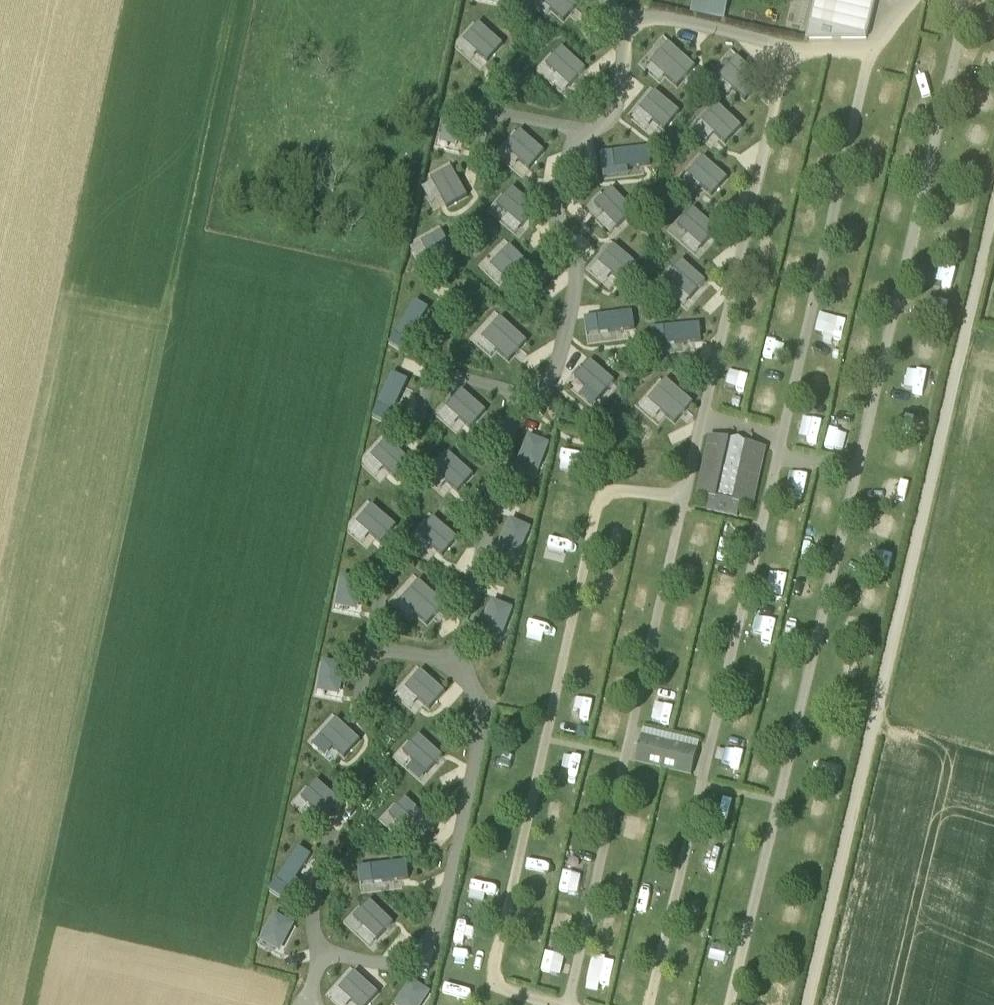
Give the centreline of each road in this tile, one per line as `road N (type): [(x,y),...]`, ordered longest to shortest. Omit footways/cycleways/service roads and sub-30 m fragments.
road 1 (unclassified): [(807,1004),(993,207)]

